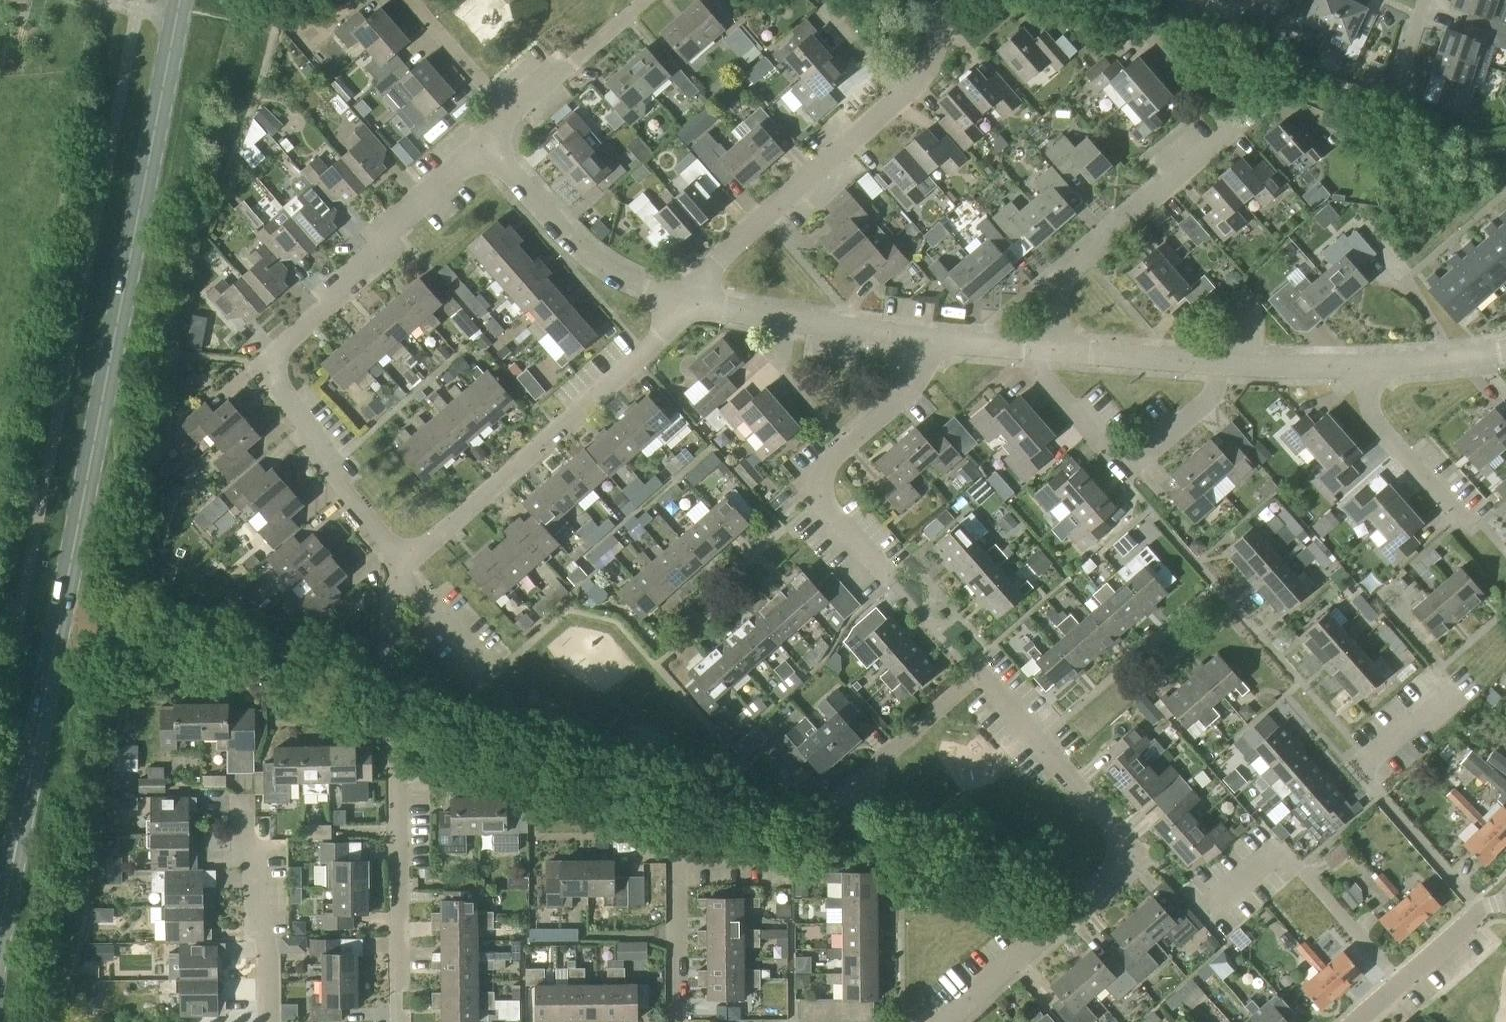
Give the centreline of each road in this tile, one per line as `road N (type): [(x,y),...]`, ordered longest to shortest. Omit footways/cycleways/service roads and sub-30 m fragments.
road 1 (primary): [(0,942),(182,0)]
road 2 (residential): [(939,1021),(1109,876),(1118,835),(975,678),(834,805)]
road 3 (residential): [(404,567),(349,511),(341,474),(268,386),(266,363),(380,261),(389,228),(486,141)]
road 4 (residential): [(401,1021),(397,776),(383,644),(385,610),(404,567)]
road 5 (residential): [(942,0),(929,64),(903,96),(720,262),(686,302)]
road 6 (residential): [(686,302),(651,345),(404,567)]
road 7 (residential): [(1043,345),(1053,290),(1222,124),(1264,95)]
road 8 (residential): [(1223,361),(1209,401),(1159,442),(1113,465),(1038,381),(1043,345)]
road 9 (residential): [(1480,910),(1366,779),(1368,760),(1448,682)]
road 10 (residential): [(877,570),(813,501),(819,465),(910,387),(917,334)]
road 11 (residential): [(1399,983),(1292,860),(1272,859),(1206,918)]
road 12 (residential): [(678,1021),(676,873),(687,860),(787,859)]
road 13 (residential): [(686,302),(628,283),(574,240),(486,141)]
road 14 (residential): [(917,334),(686,302)]
road 15 (residential): [(266,1021),(263,923),(248,890),(244,799)]
road 16 (residential): [(1466,528),(1371,416),(1368,364)]
road 17 (residential): [(511,117),(651,0)]
road 18 (residential): [(1223,361),(1043,345)]
road 19 (residential): [(411,0),(511,117)]
road 20 (residential): [(1368,364),(1223,361)]
road 21 (residential): [(1505,348),(1442,362),(1368,364)]
road 22 (residential): [(1043,345),(917,334)]

